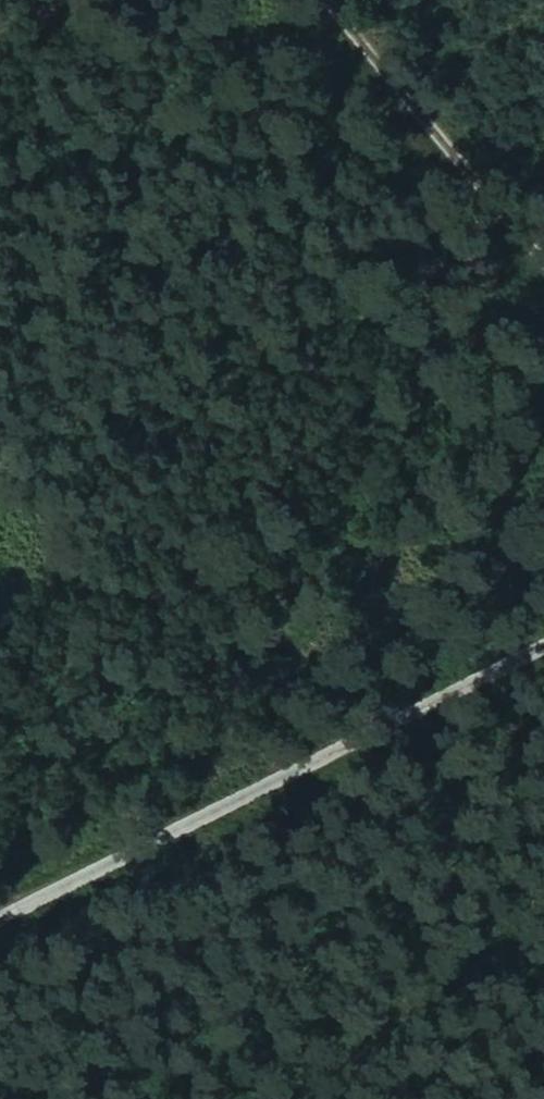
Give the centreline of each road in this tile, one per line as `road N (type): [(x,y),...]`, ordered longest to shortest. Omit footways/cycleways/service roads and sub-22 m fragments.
road 1 (track): [(543,645),(0,912)]
road 2 (track): [(327,0),(543,258)]

